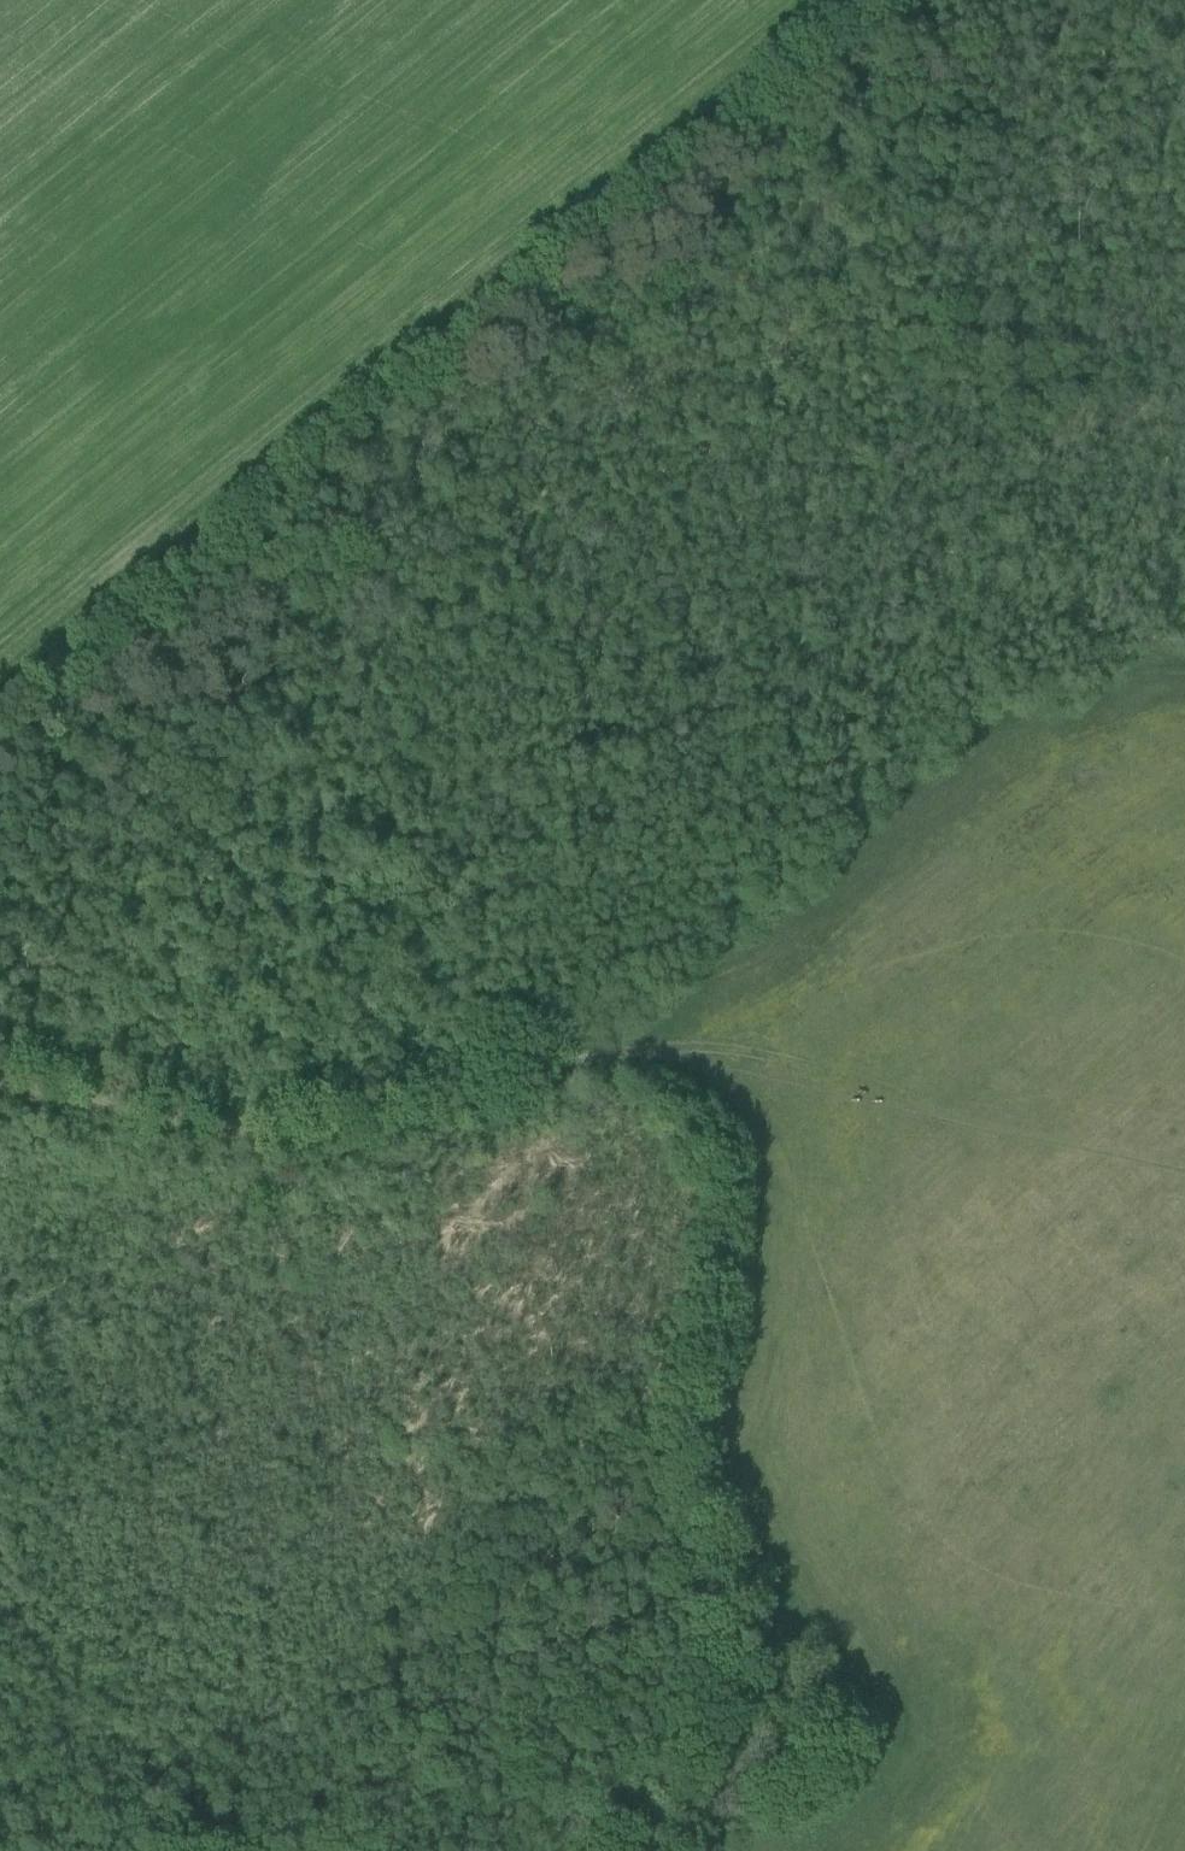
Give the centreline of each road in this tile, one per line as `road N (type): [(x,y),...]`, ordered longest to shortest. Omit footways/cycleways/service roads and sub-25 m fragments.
road 1 (track): [(0,1085),(173,1126),(244,1134),(361,1128),(581,1060),(638,1054)]

